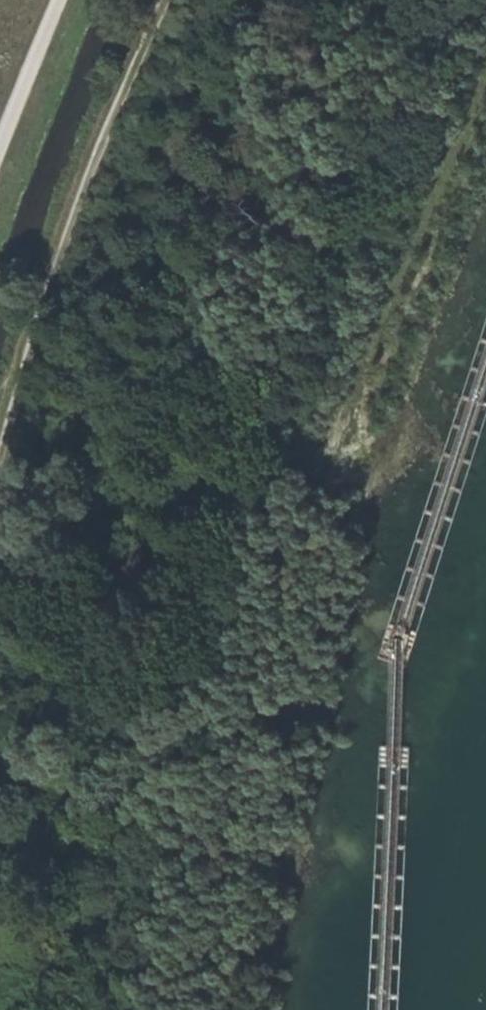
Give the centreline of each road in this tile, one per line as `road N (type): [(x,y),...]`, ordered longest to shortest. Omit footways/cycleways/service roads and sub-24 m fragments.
road 1 (track): [(0,767),(236,834),(343,418),(485,53)]
road 2 (track): [(163,0),(93,146),(0,452)]
road 3 (track): [(61,0),(0,152)]

